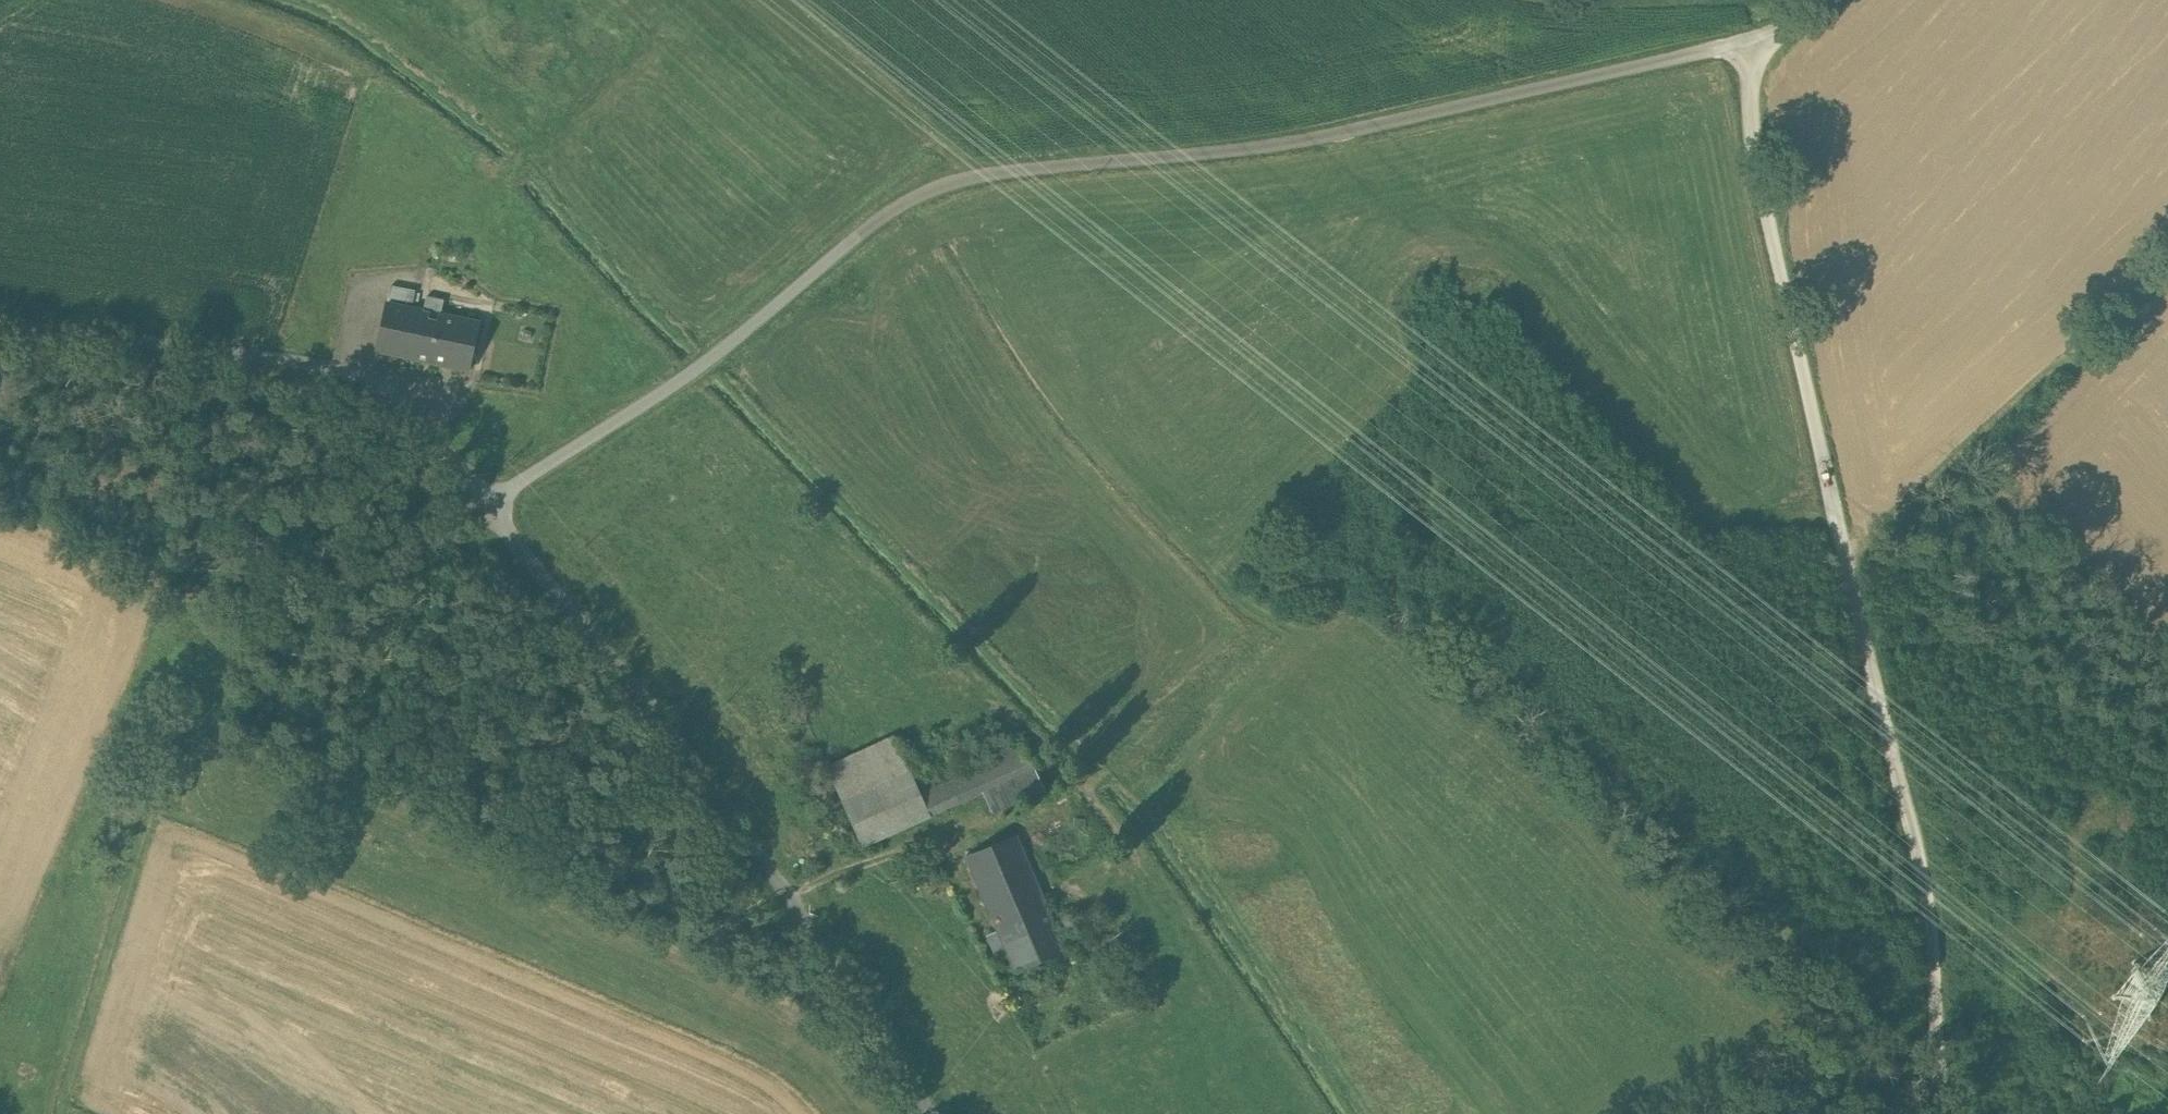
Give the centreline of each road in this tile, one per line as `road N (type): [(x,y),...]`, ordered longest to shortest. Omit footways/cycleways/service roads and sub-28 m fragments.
road 1 (unclassified): [(490,504),(707,365),(889,214),(945,184),(1233,151),(1744,43),(1828,0)]
road 2 (track): [(1941,1113),(1923,872),(1753,135),(1744,43)]
road 3 (unclassified): [(928,1113),(490,504)]
road 4 (unclassified): [(490,504),(386,394),(335,369),(0,325)]
road 5 (track): [(63,1113),(149,806),(201,713),(230,680)]

